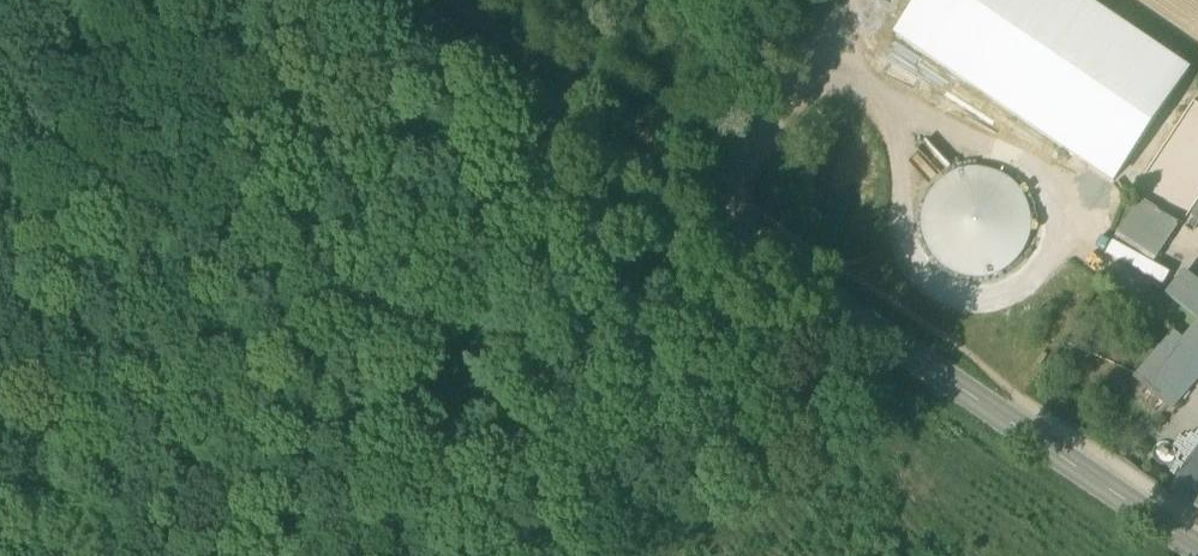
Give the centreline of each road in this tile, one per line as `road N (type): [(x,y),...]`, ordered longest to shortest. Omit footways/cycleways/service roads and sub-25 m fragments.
road 1 (secondary): [(1197,555),(382,0)]
road 2 (track): [(553,115),(485,195),(410,386),(401,555)]
road 3 (track): [(863,0),(734,204)]
road 4 (track): [(0,131),(119,0)]

